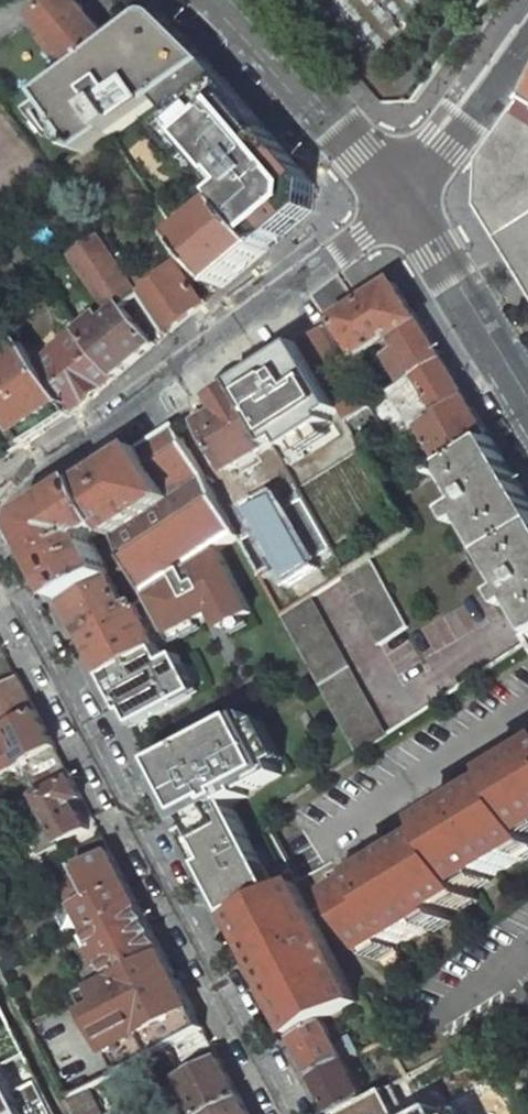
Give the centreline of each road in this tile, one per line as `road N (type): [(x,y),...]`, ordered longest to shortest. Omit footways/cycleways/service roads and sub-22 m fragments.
road 1 (residential): [(0,558),(293,1113)]
road 2 (residential): [(404,205),(367,245),(0,506)]
road 3 (tertiary): [(404,205),(220,0)]
road 4 (tertiary): [(527,395),(404,205)]
road 5 (residential): [(527,48),(404,205)]

